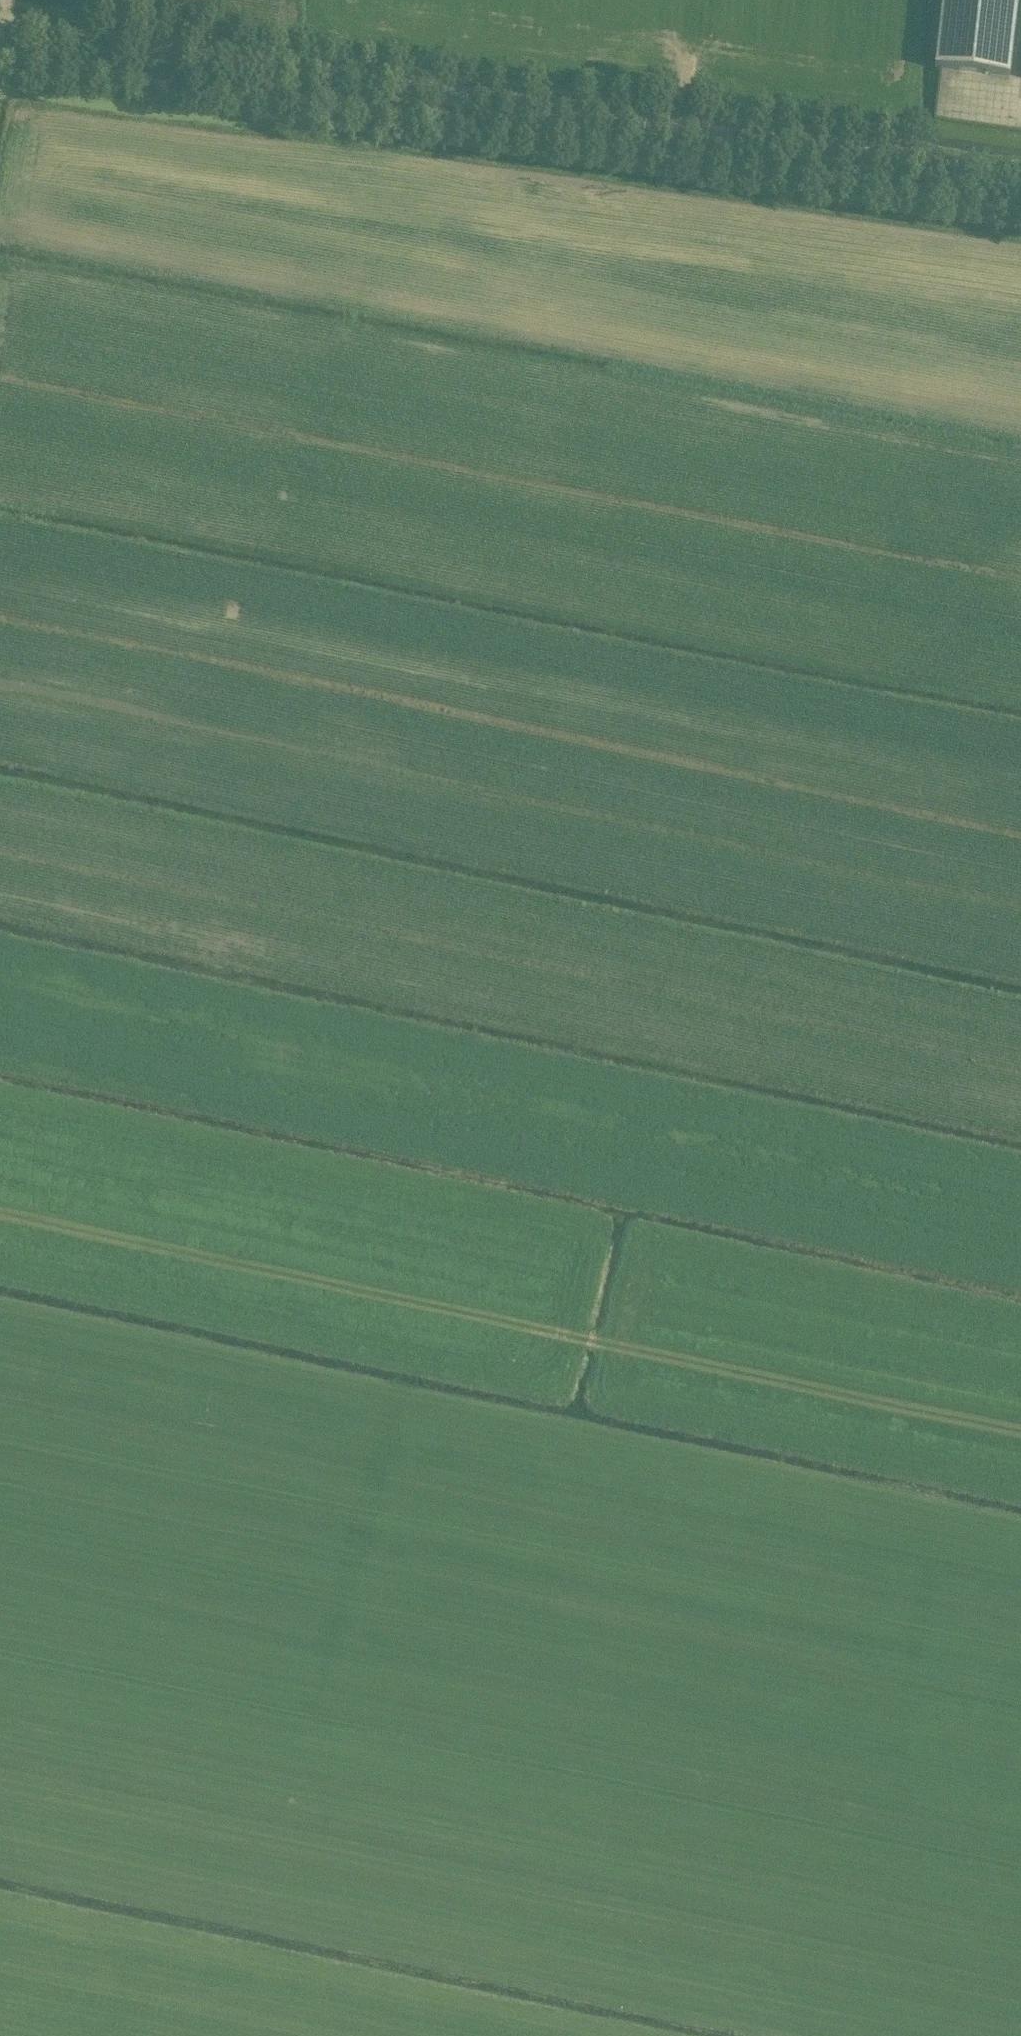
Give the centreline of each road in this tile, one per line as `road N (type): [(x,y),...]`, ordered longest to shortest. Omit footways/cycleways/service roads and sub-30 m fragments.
road 1 (unclassified): [(1020,179),(0,27)]

